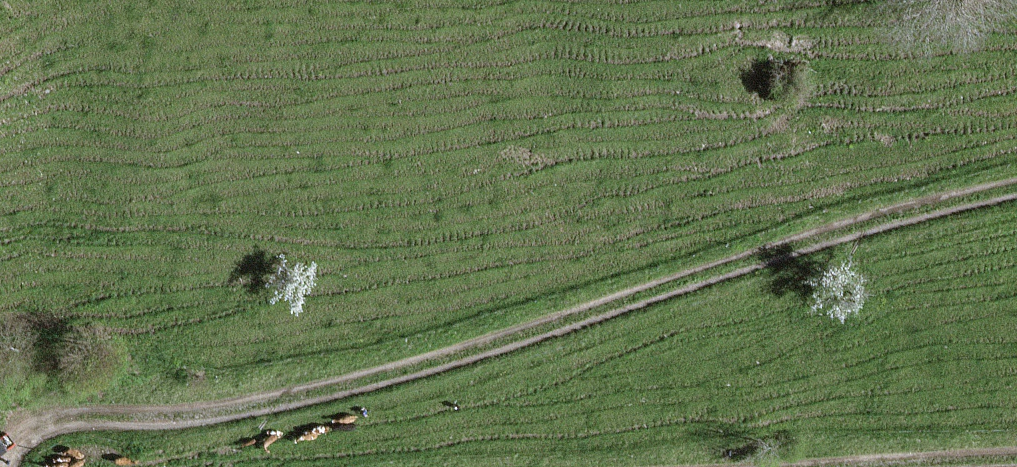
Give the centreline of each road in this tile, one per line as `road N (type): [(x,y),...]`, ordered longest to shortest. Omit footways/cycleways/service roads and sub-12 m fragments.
road 1 (track): [(2,466),(9,444),(29,424),(61,416),(180,417),(312,393),(493,347),(870,224),(1016,188)]
road 2 (track): [(1016,458),(800,466)]

